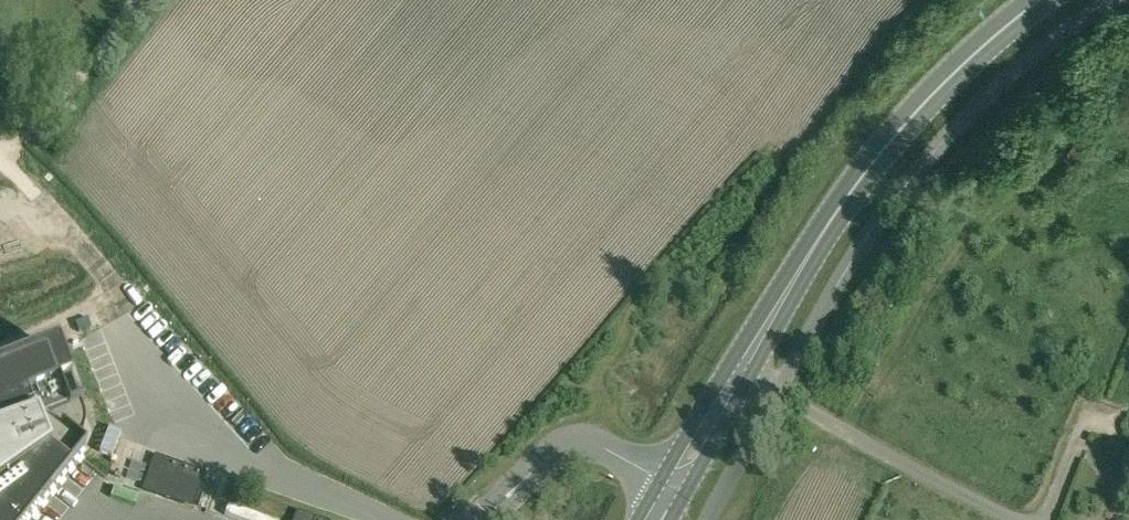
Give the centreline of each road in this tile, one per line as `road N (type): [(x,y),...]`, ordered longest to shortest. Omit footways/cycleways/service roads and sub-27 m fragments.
road 1 (tertiary): [(662,519),(864,173),(957,69),(1038,0)]
road 2 (track): [(1019,519),(777,395)]
road 3 (residential): [(137,0),(66,95),(2,161)]

